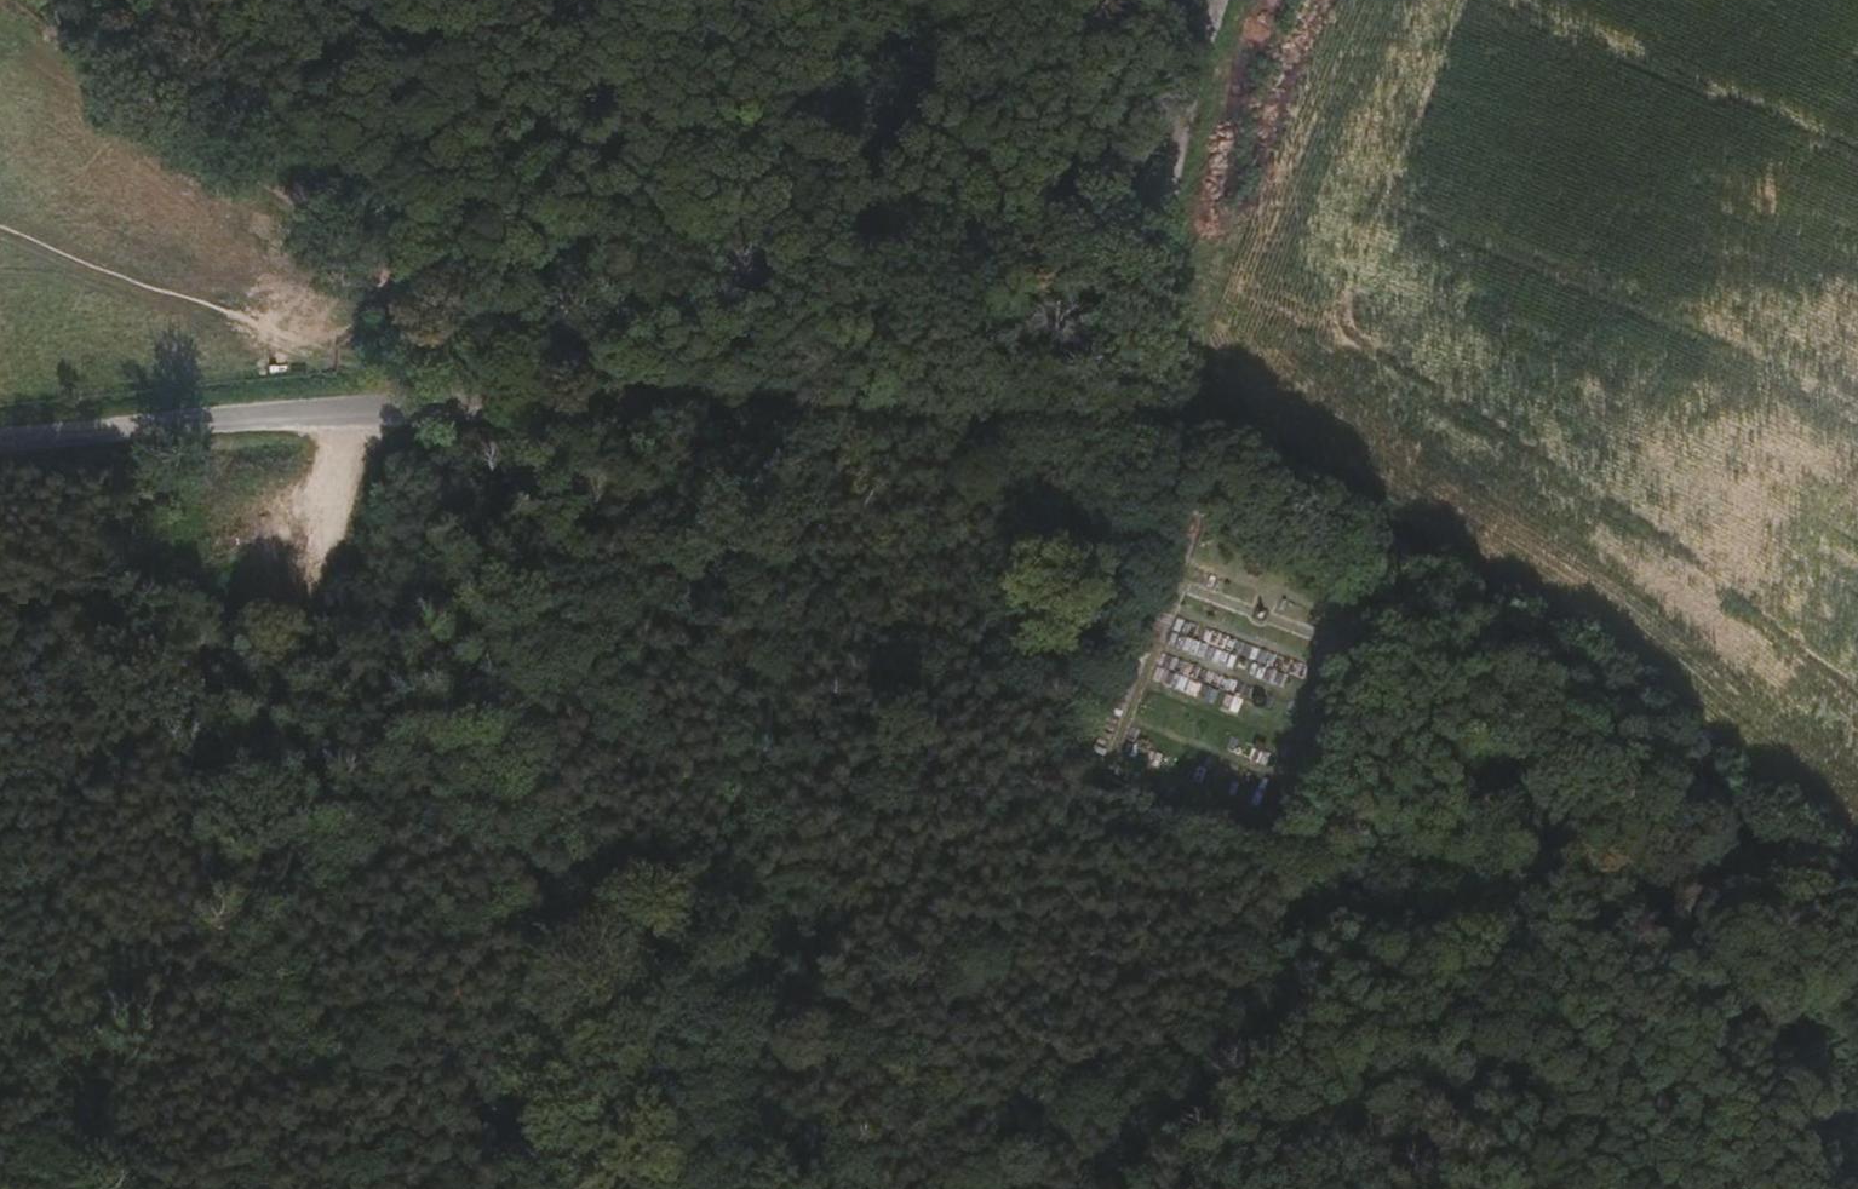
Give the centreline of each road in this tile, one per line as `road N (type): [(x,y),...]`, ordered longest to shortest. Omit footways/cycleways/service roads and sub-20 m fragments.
road 1 (residential): [(1857,905),(1230,437),(1196,427),(461,402),(0,441)]
road 2 (track): [(1230,437),(1177,381),(1155,293),(1150,163),(1226,0)]

